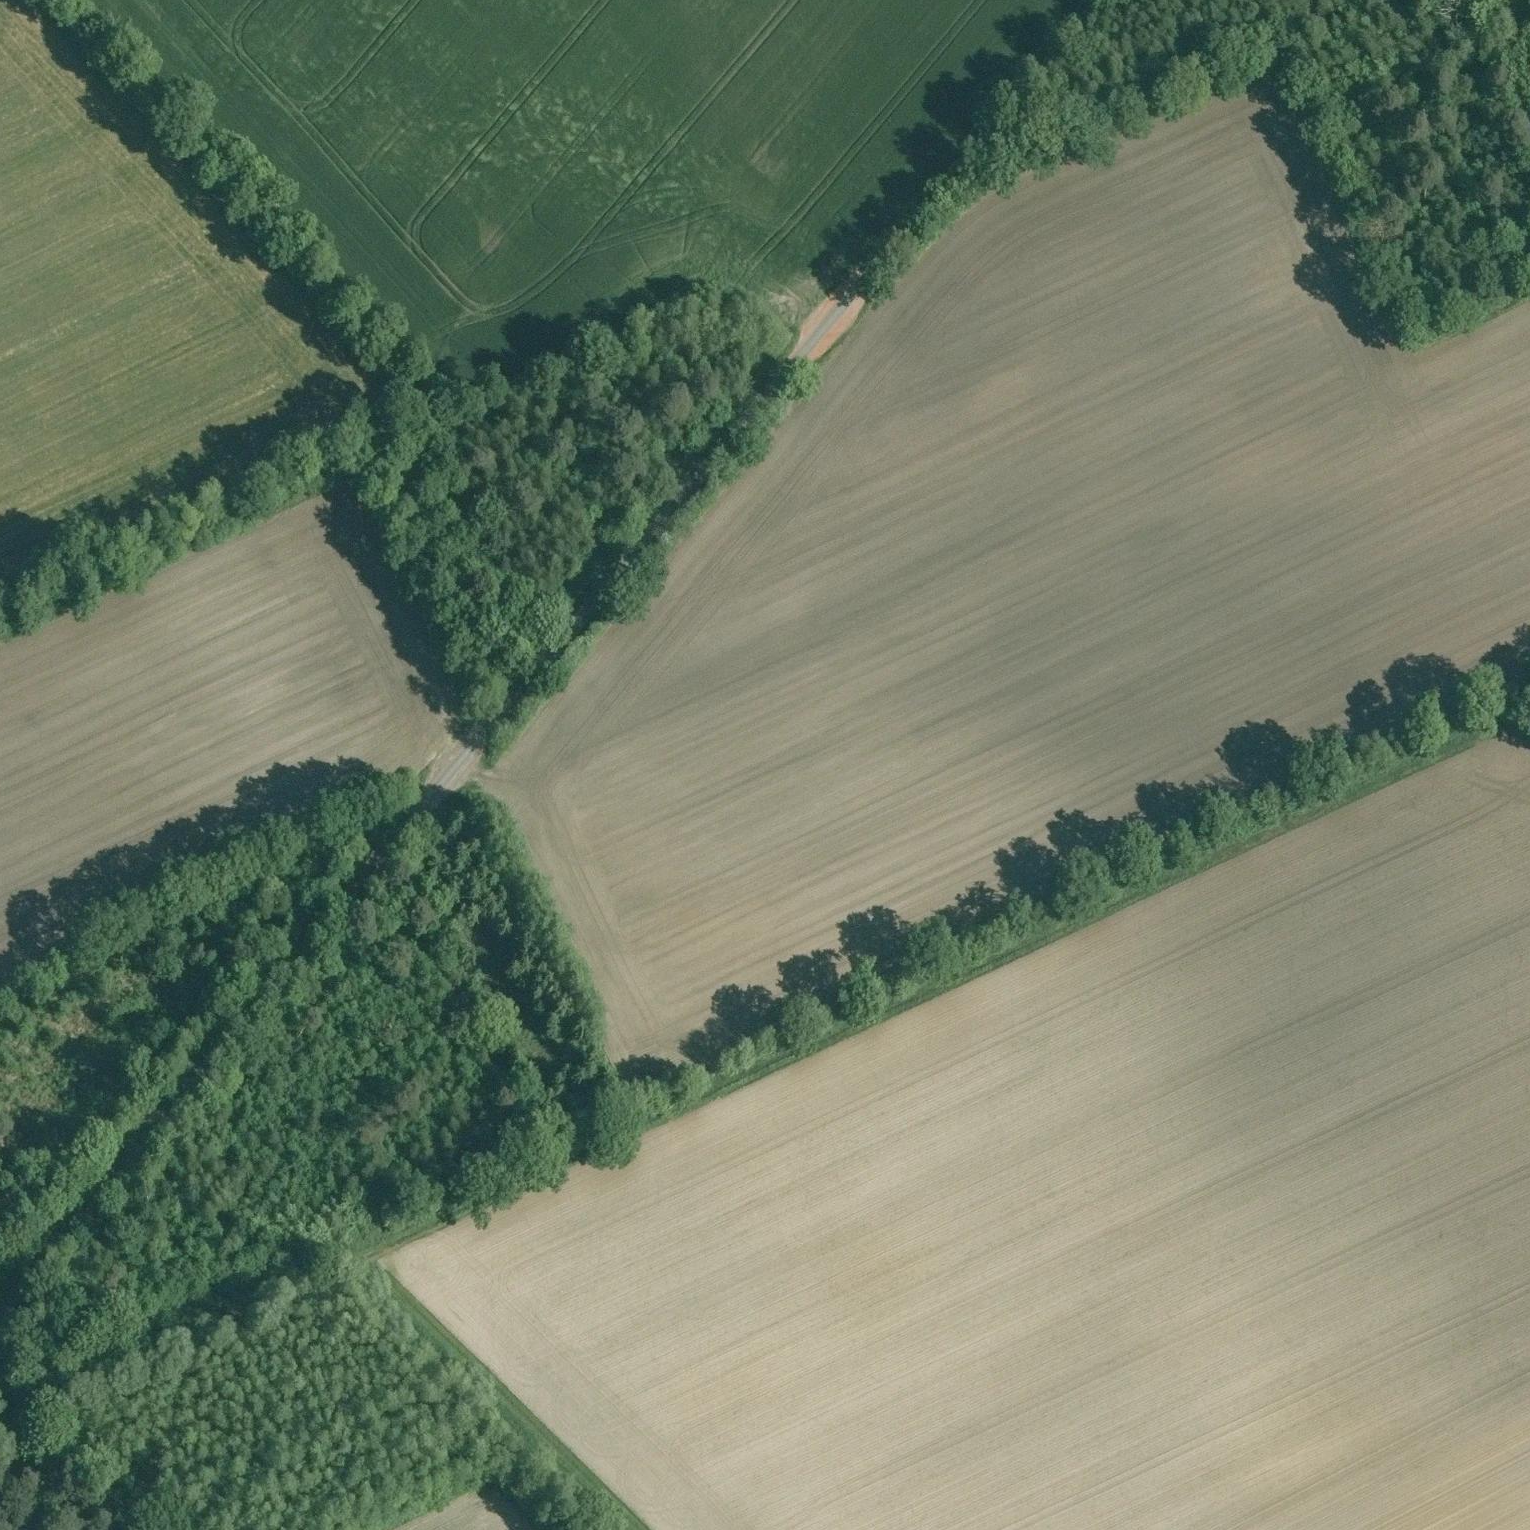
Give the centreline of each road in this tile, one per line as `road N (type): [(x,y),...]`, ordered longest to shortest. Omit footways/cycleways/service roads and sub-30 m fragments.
road 1 (residential): [(1062,0),(0,1326)]

